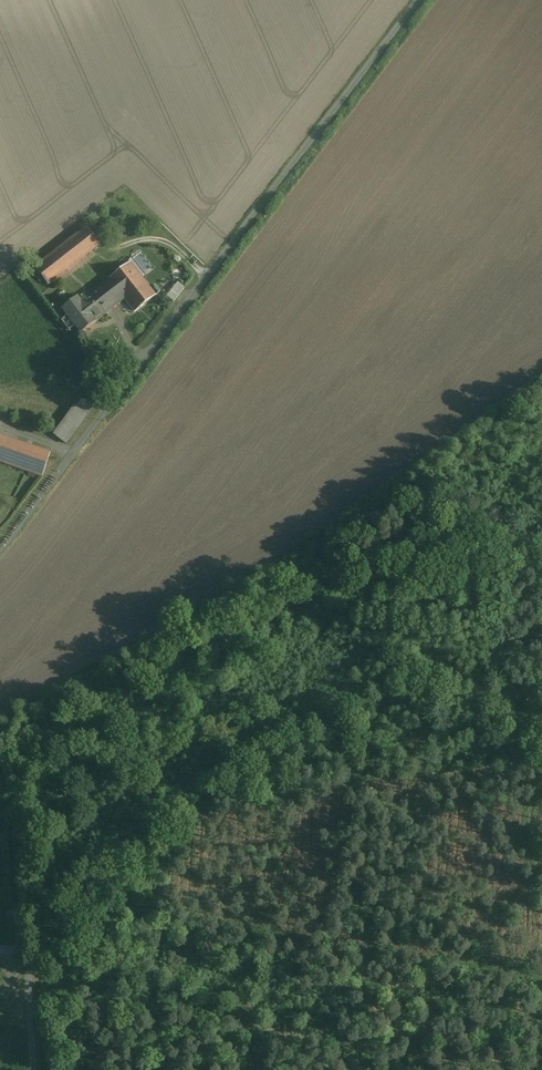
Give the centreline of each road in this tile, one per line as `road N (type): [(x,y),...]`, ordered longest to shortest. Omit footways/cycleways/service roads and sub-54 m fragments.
road 1 (unclassified): [(0,548),(420,0)]
road 2 (unclassified): [(38,1069),(15,818),(0,764)]

